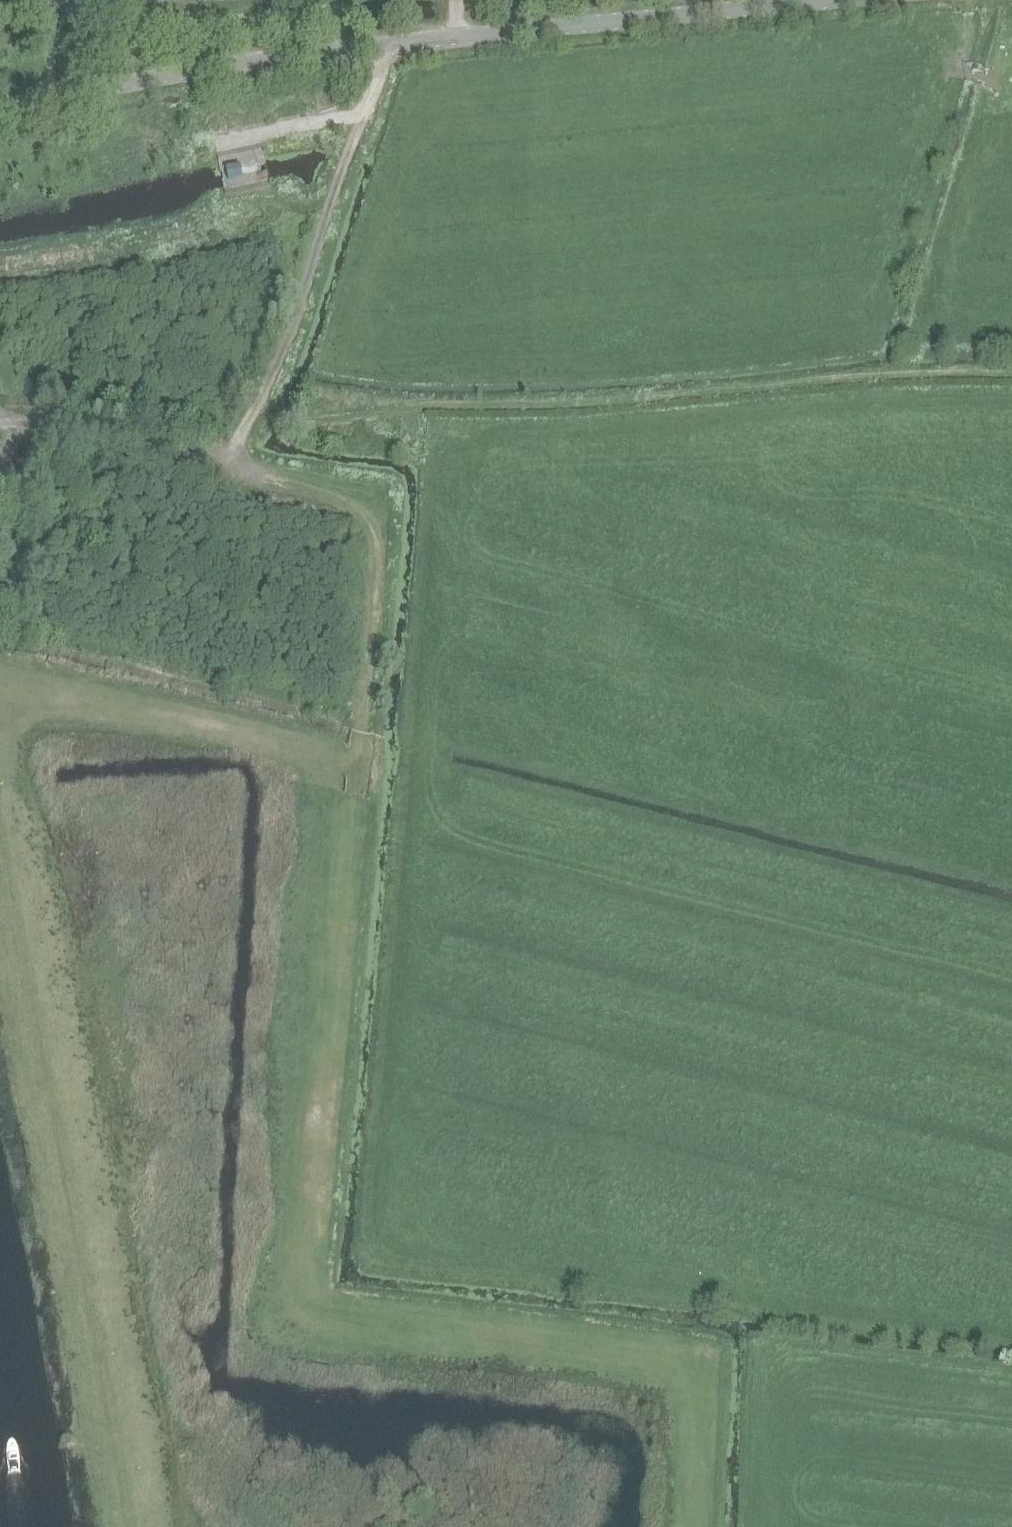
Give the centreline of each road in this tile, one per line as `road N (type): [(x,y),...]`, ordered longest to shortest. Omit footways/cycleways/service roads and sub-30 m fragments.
road 1 (unclassified): [(0,108),(310,52),(810,0)]
road 2 (track): [(255,411),(236,453),(213,456),(0,410)]

